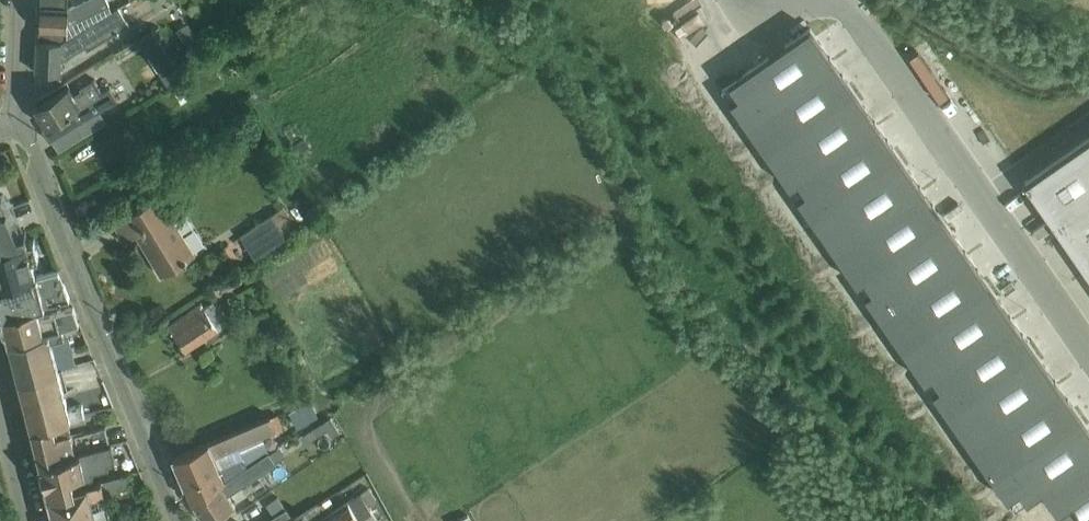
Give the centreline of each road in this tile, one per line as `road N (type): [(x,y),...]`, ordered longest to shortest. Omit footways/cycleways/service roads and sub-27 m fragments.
road 1 (residential): [(178,520),(44,200),(36,155),(14,122)]
road 2 (residential): [(1088,353),(844,0)]
road 3 (residential): [(33,520),(0,390)]
road 4 (residential): [(14,122),(21,0)]

